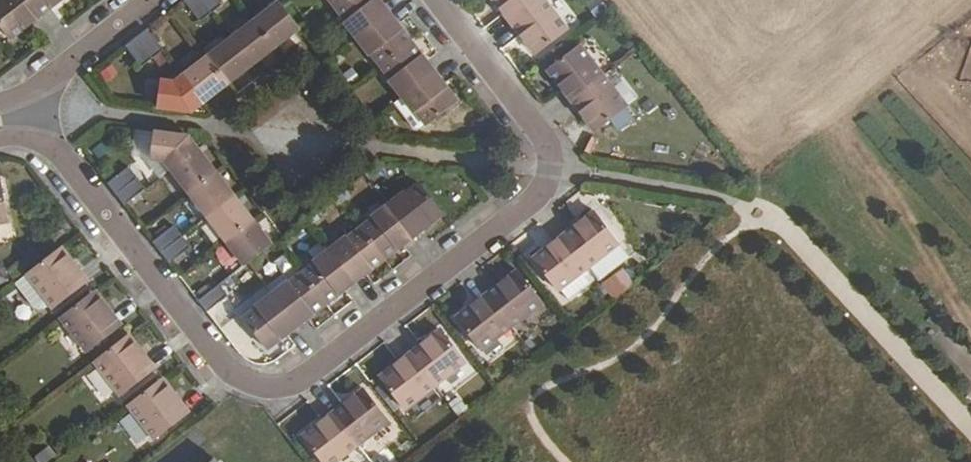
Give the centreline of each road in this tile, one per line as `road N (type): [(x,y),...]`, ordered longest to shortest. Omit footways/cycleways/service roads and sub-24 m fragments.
road 1 (residential): [(37,132),(225,376),(258,392),(294,387),(537,197),(546,171),(541,142),(432,0)]
road 2 (residential): [(150,0),(36,94)]

